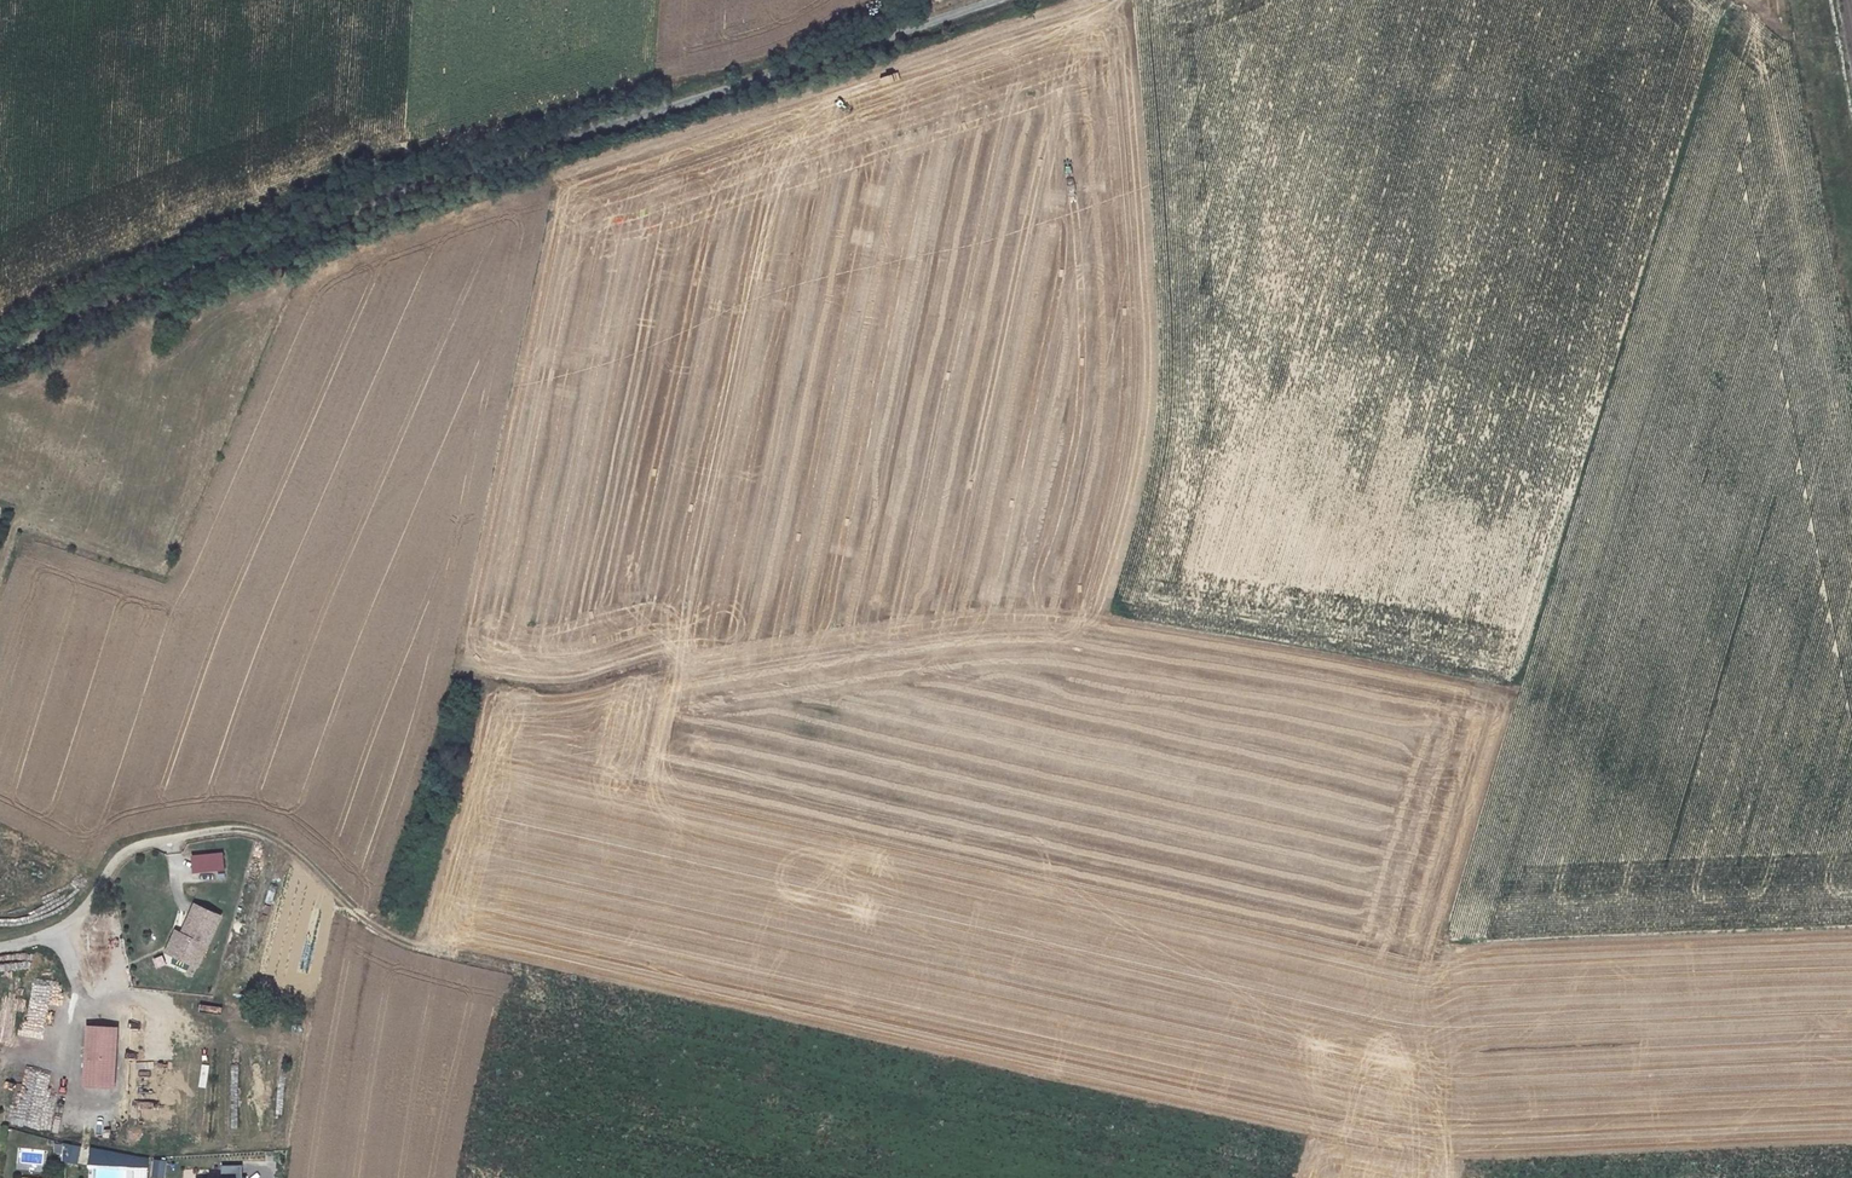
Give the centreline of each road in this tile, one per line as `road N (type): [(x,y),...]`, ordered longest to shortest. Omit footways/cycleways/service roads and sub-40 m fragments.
road 1 (unclassified): [(990,0),(319,229),(0,352)]
road 2 (track): [(203,832),(262,835),(289,849),(367,929),(493,962)]
road 3 (residential): [(0,947),(79,914),(135,846),(203,832)]

